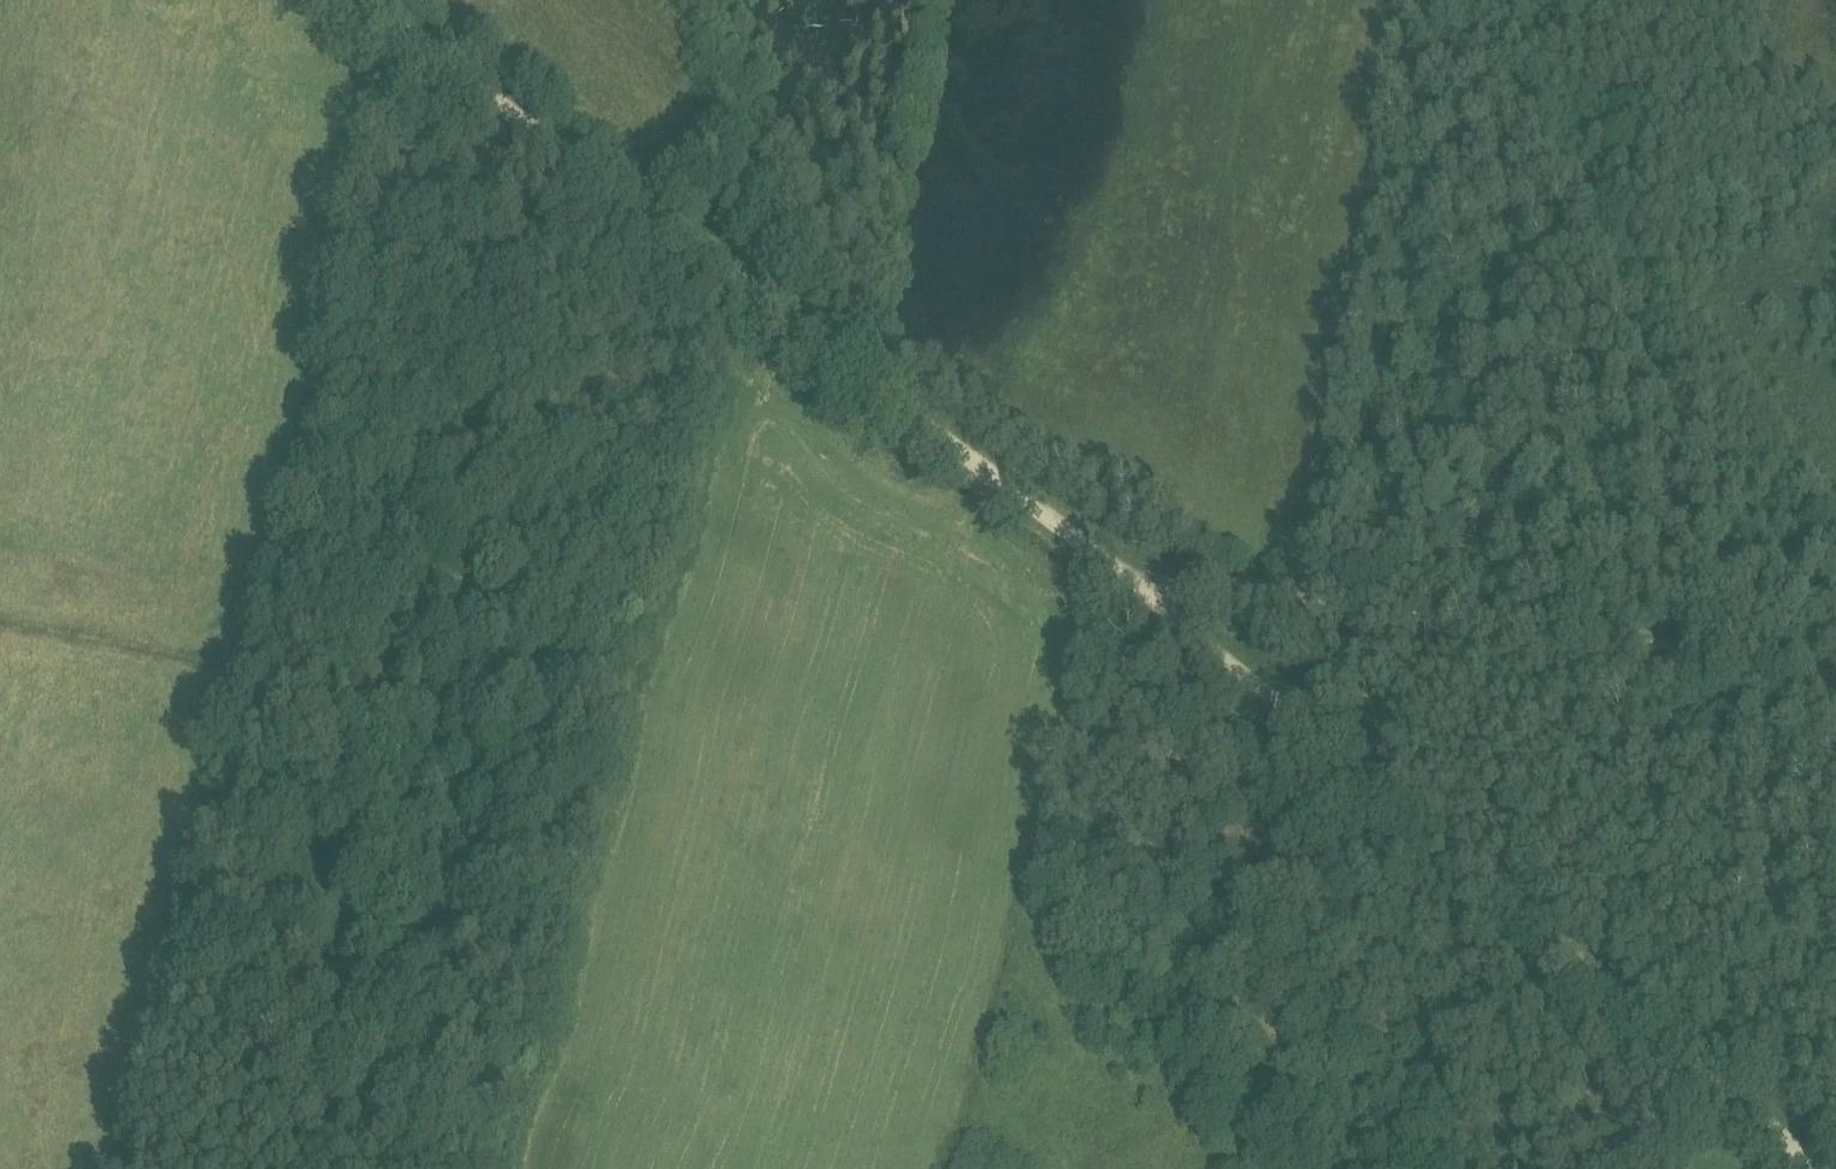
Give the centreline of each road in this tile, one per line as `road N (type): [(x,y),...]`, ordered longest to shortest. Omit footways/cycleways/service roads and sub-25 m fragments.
road 1 (unclassified): [(1121,572),(365,0)]
road 2 (track): [(1121,572),(1563,929),(1835,1166)]

